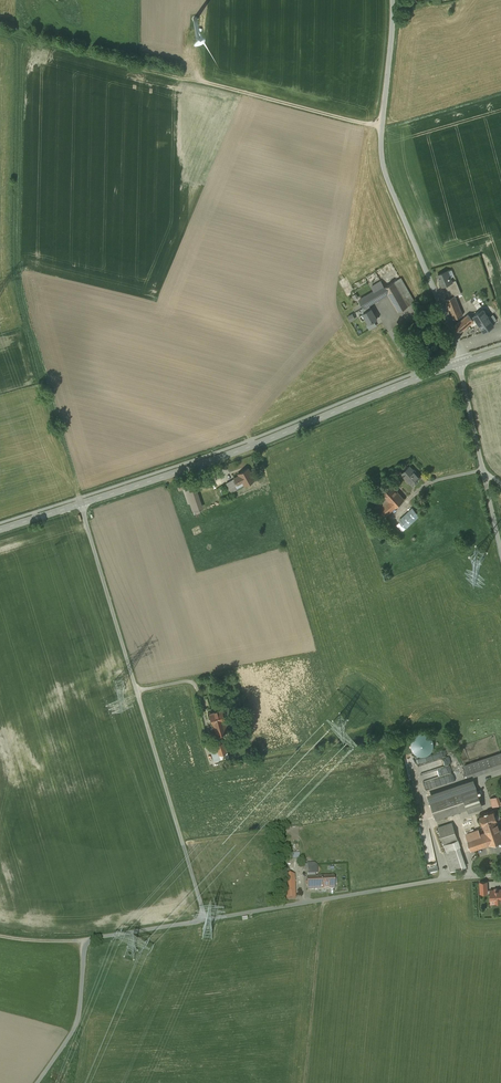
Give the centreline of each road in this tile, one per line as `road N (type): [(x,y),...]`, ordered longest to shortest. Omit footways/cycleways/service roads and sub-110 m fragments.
road 1 (unclassified): [(205,919),(81,504)]
road 2 (tertiary): [(460,363),(81,504)]
road 3 (track): [(383,129),(0,32)]
road 4 (unclassified): [(392,0),(385,164),(460,363)]
road 5 (unclassified): [(500,875),(205,919)]
road 6 (unclassified): [(205,919),(87,942),(79,1016),(37,1082)]

